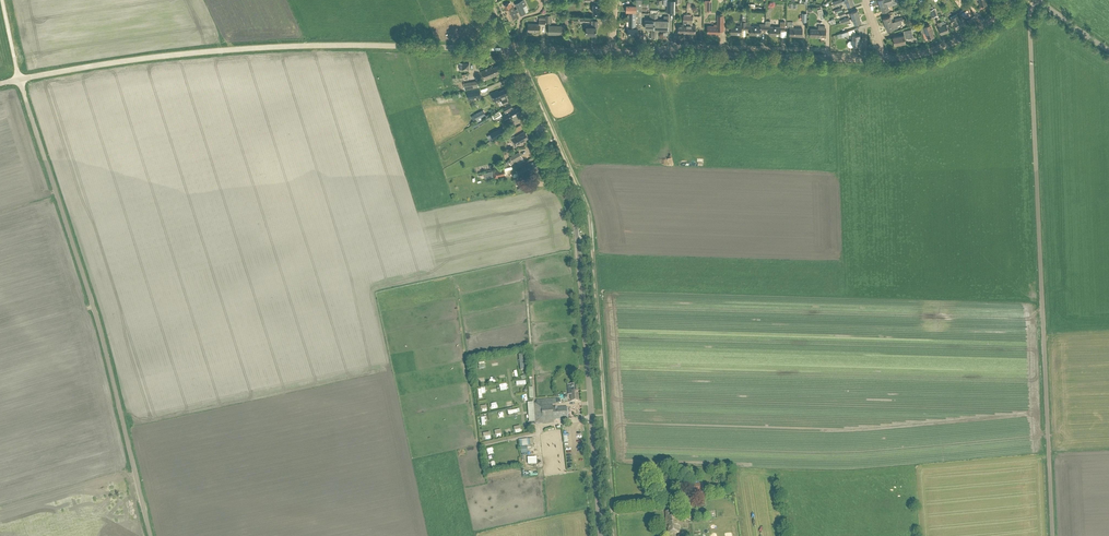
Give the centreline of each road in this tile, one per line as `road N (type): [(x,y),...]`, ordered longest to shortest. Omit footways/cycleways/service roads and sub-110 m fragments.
road 1 (unclassified): [(1053,535),(1029,15),(1036,0)]
road 2 (unclassified): [(600,535),(576,219),(505,50)]
road 3 (tertiary): [(19,79),(285,47),(505,50)]
road 4 (unclassified): [(150,535),(100,328),(19,79)]
road 5 (residential): [(831,58),(825,50),(701,46),(677,45),(675,53)]
road 6 (tertiary): [(831,58),(675,53)]
road 7 (tertiary): [(884,60),(946,46),(1000,11)]

